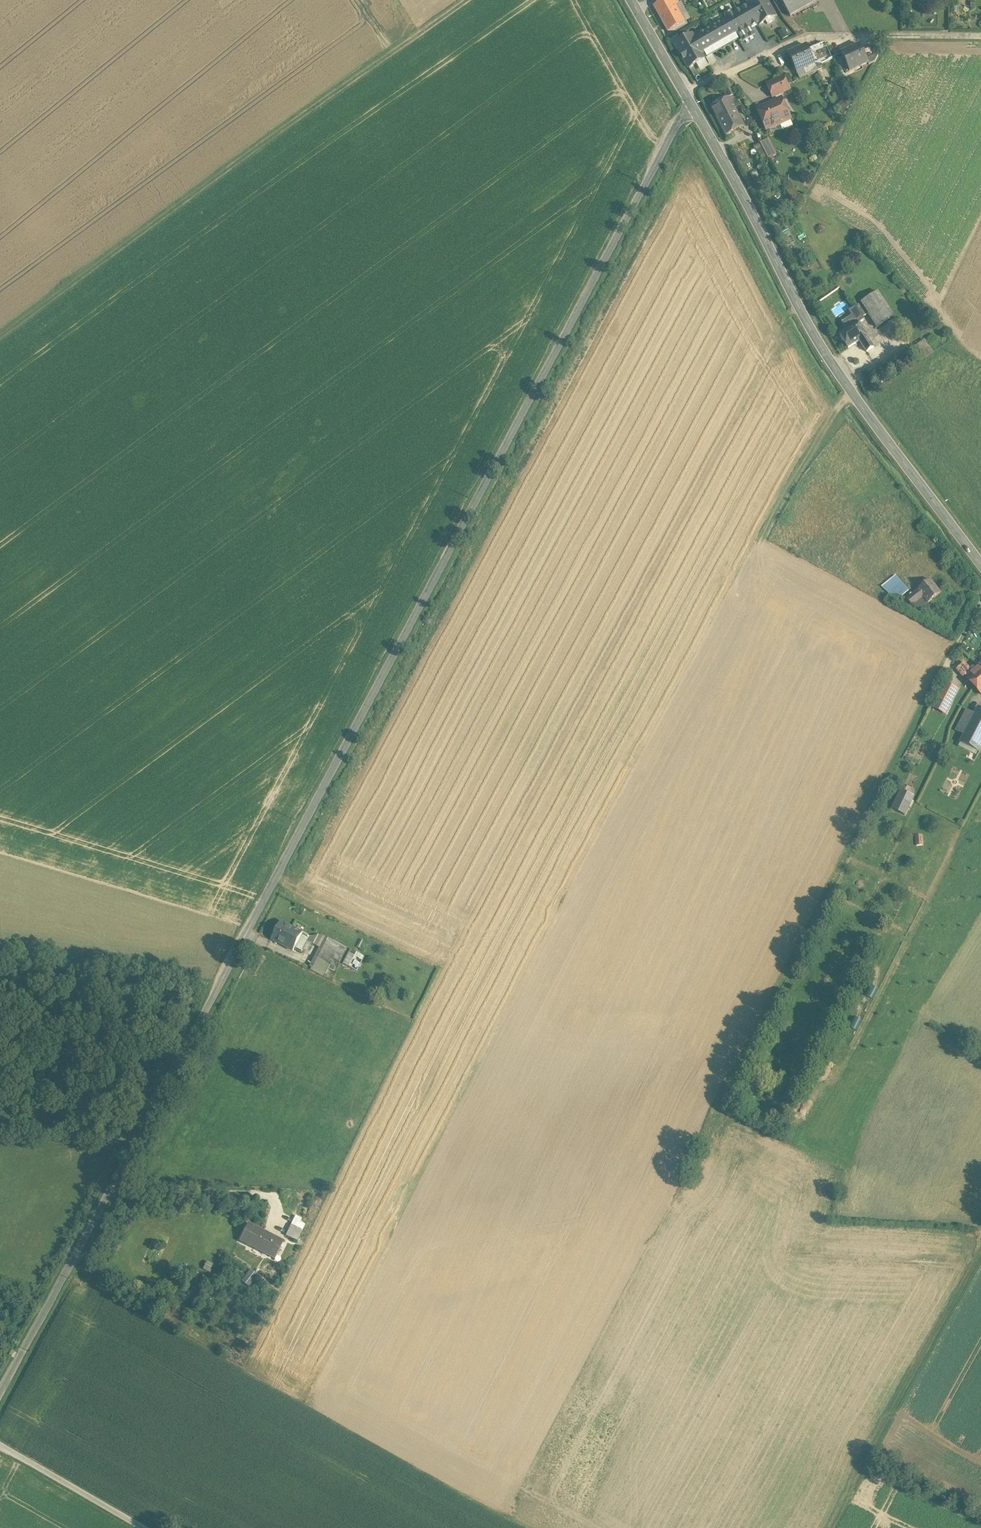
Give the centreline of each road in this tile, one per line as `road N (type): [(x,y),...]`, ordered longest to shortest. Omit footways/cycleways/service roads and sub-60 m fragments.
road 1 (unclassified): [(689,103),(0,1391)]
road 2 (track): [(466,0),(0,338)]
road 3 (secondary): [(980,564),(817,339),(689,103)]
road 4 (track): [(980,1250),(832,1527)]
road 5 (track): [(684,95),(811,37),(980,37)]
road 6 (track): [(143,1527),(0,1446)]

